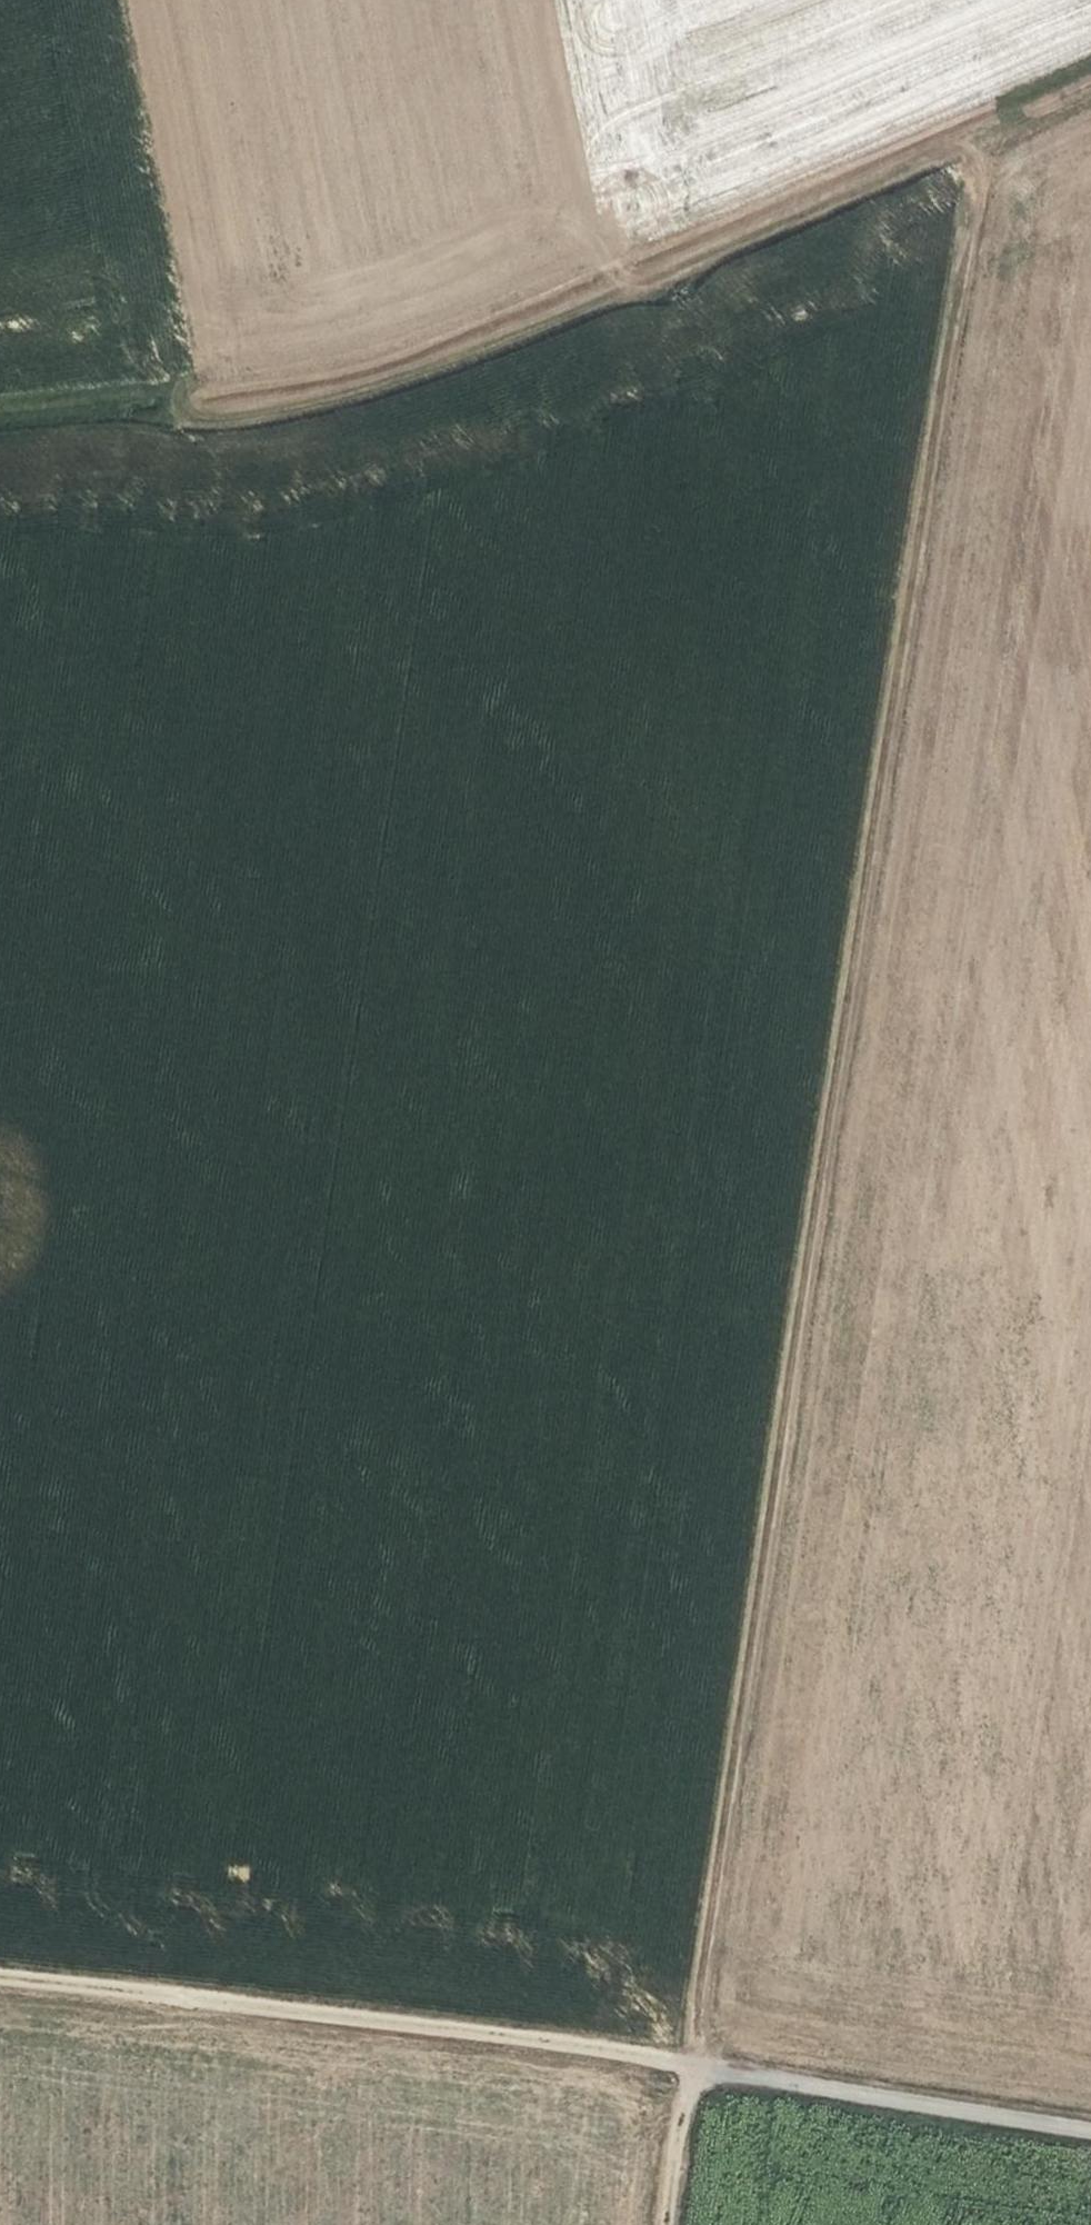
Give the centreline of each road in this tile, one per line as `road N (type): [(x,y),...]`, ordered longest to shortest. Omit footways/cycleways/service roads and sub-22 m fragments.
road 1 (track): [(976,166),(672,2224)]
road 2 (track): [(693,2064),(290,2004),(0,1973)]
road 3 (unclassified): [(693,2064),(1090,2123)]

